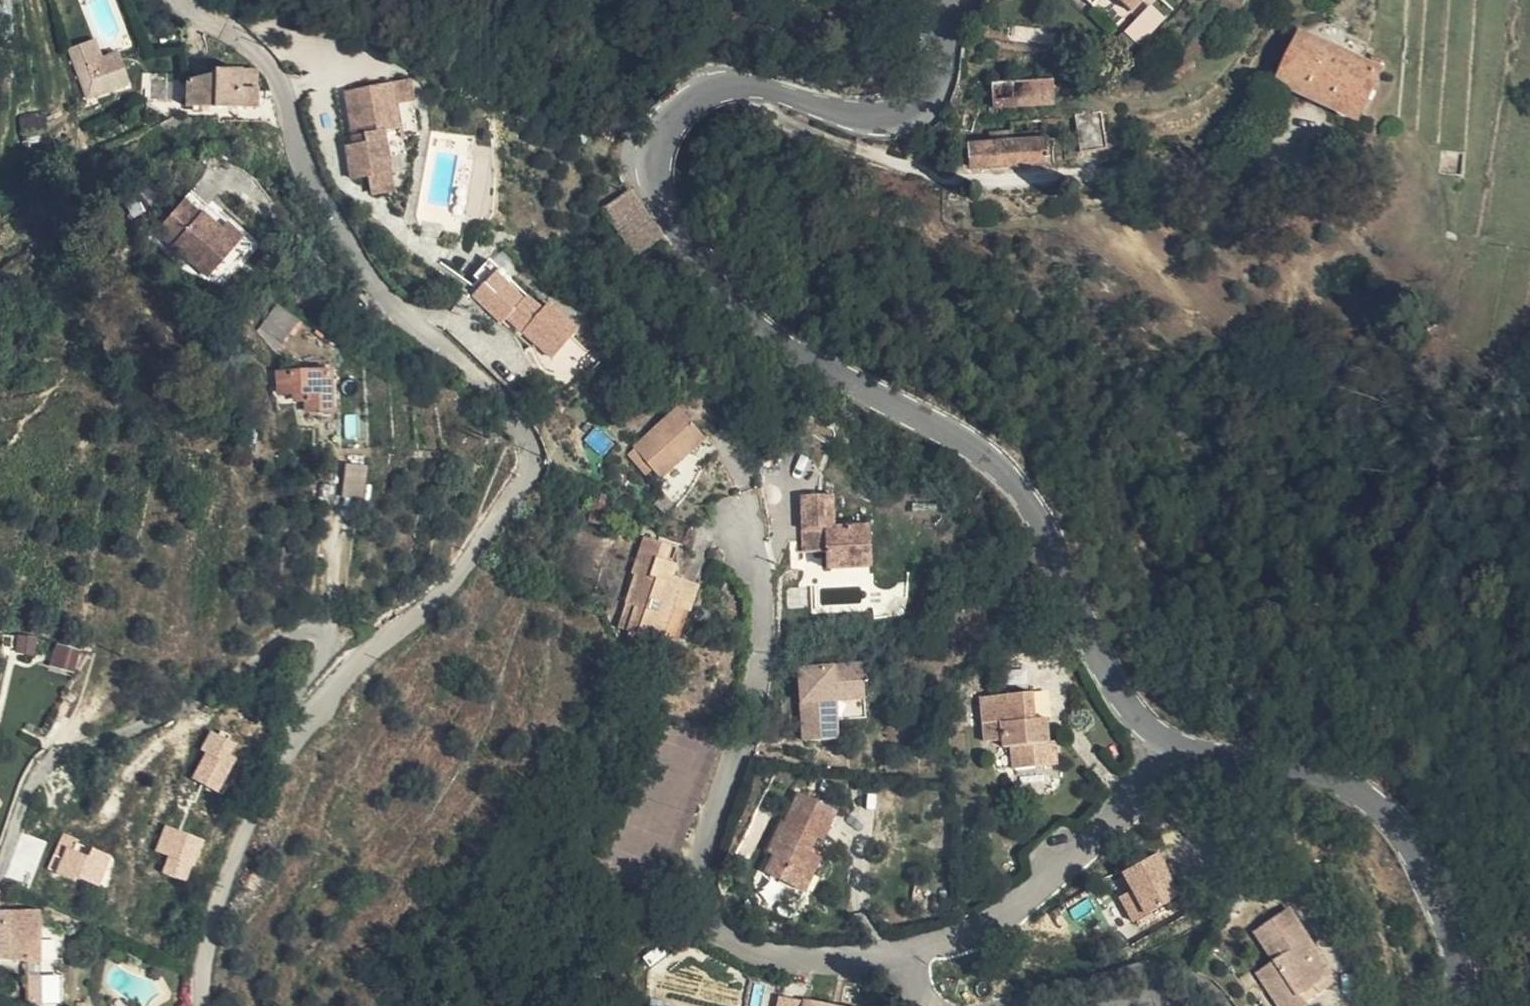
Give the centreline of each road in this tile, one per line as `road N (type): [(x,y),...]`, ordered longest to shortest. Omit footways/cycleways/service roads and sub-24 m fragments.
road 1 (residential): [(203,1005),(212,920),(246,829),(329,696),(457,570),(532,464),(531,439),(389,304),(329,229),(284,126),(276,80),(243,40),(177,0)]
road 2 (secondary): [(940,0),(934,102),(916,119),(895,129),(863,128),(753,88),(697,93),(662,127),(653,159),(661,207),(737,289),(862,393),(980,456),(1012,486),(1058,549),(1094,658),(1124,713),(1171,746)]
road 3 (residential): [(907,955),(817,958),(745,942),(699,918),(693,876),(769,611),(739,532)]
road 4 (secondary): [(1171,746),(1358,801),(1393,835),(1428,898),(1445,943),(1452,1005)]
road 5 (residential): [(1171,746),(1135,800),(1032,898),(907,955)]
road 6 (residential): [(1018,1005),(1131,987),(1181,1005)]

